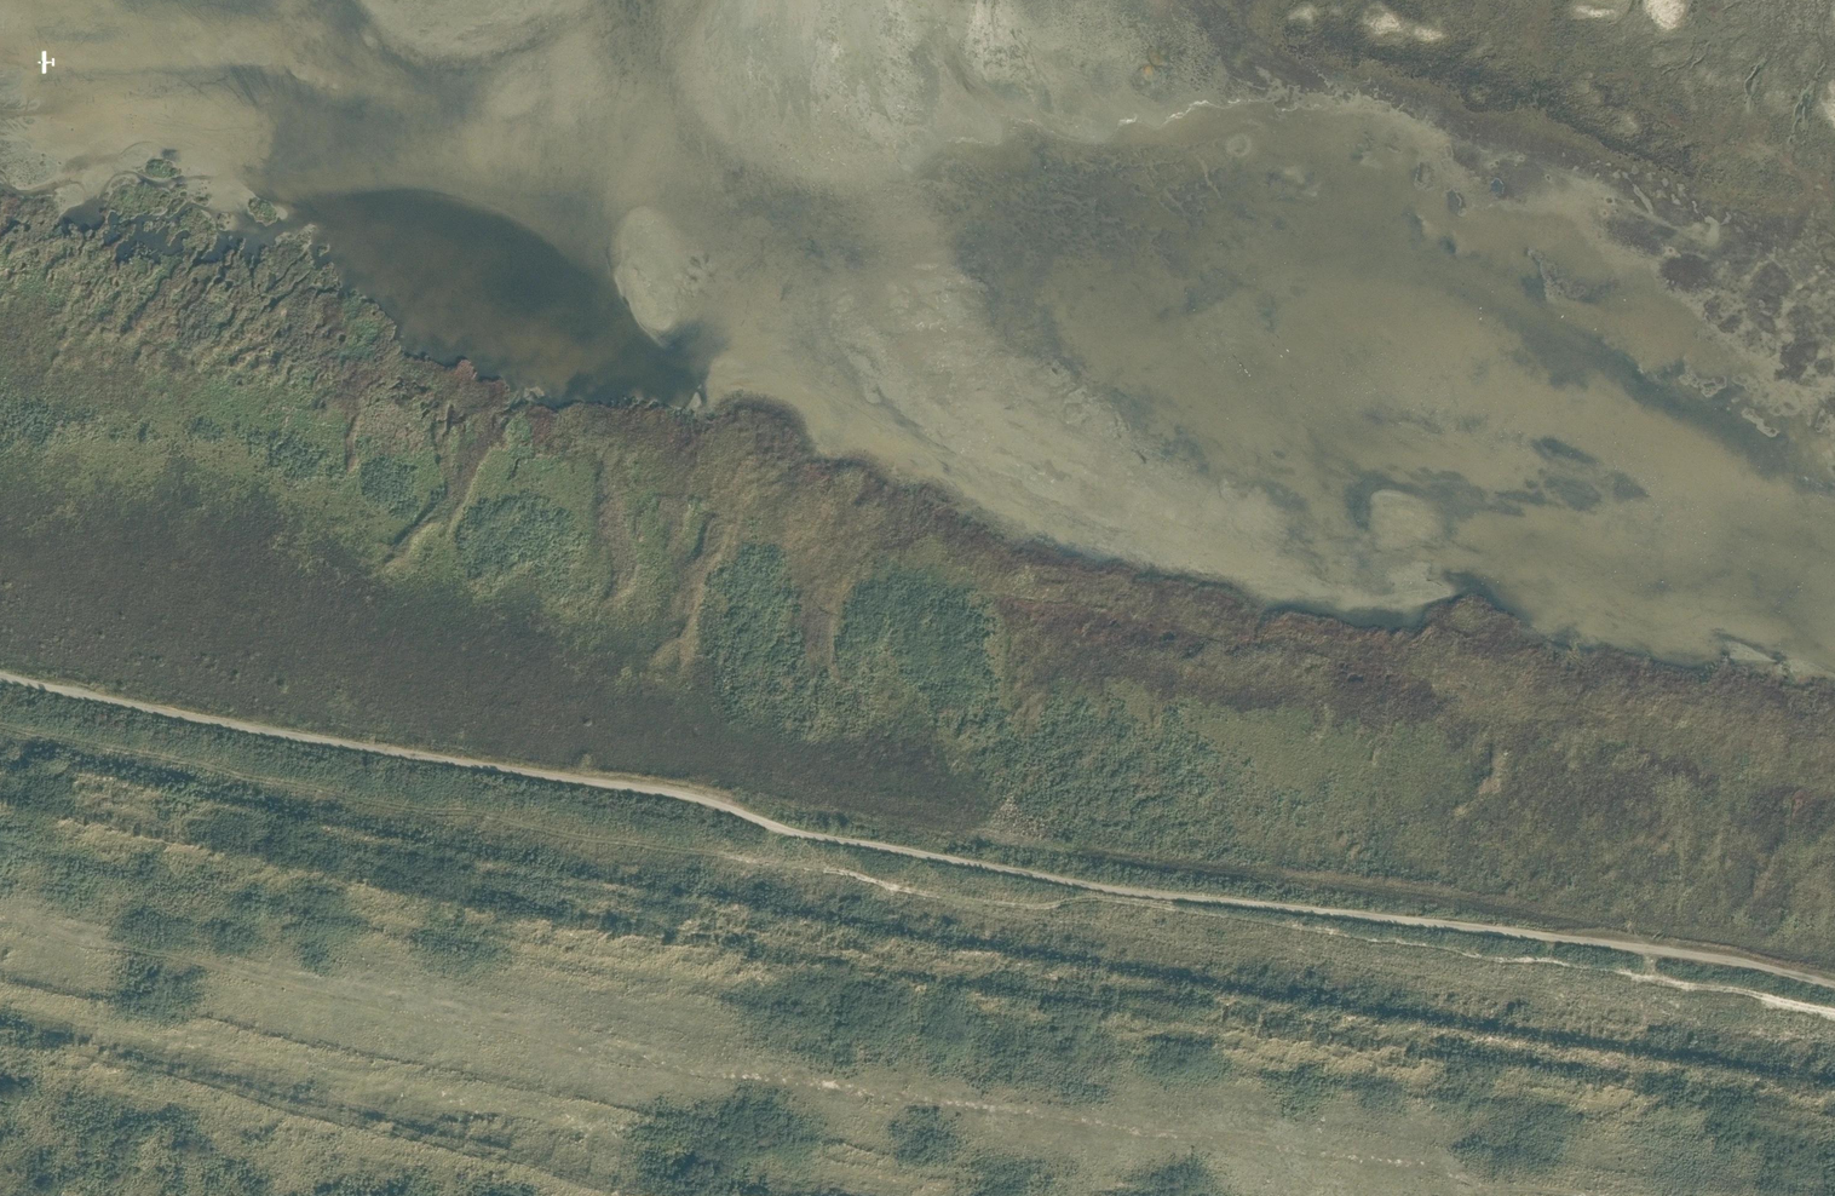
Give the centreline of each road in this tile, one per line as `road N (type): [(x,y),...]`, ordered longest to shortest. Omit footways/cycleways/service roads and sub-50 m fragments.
road 1 (track): [(0,680),(206,725),(692,798),(816,837),(1204,901),(1834,977)]

